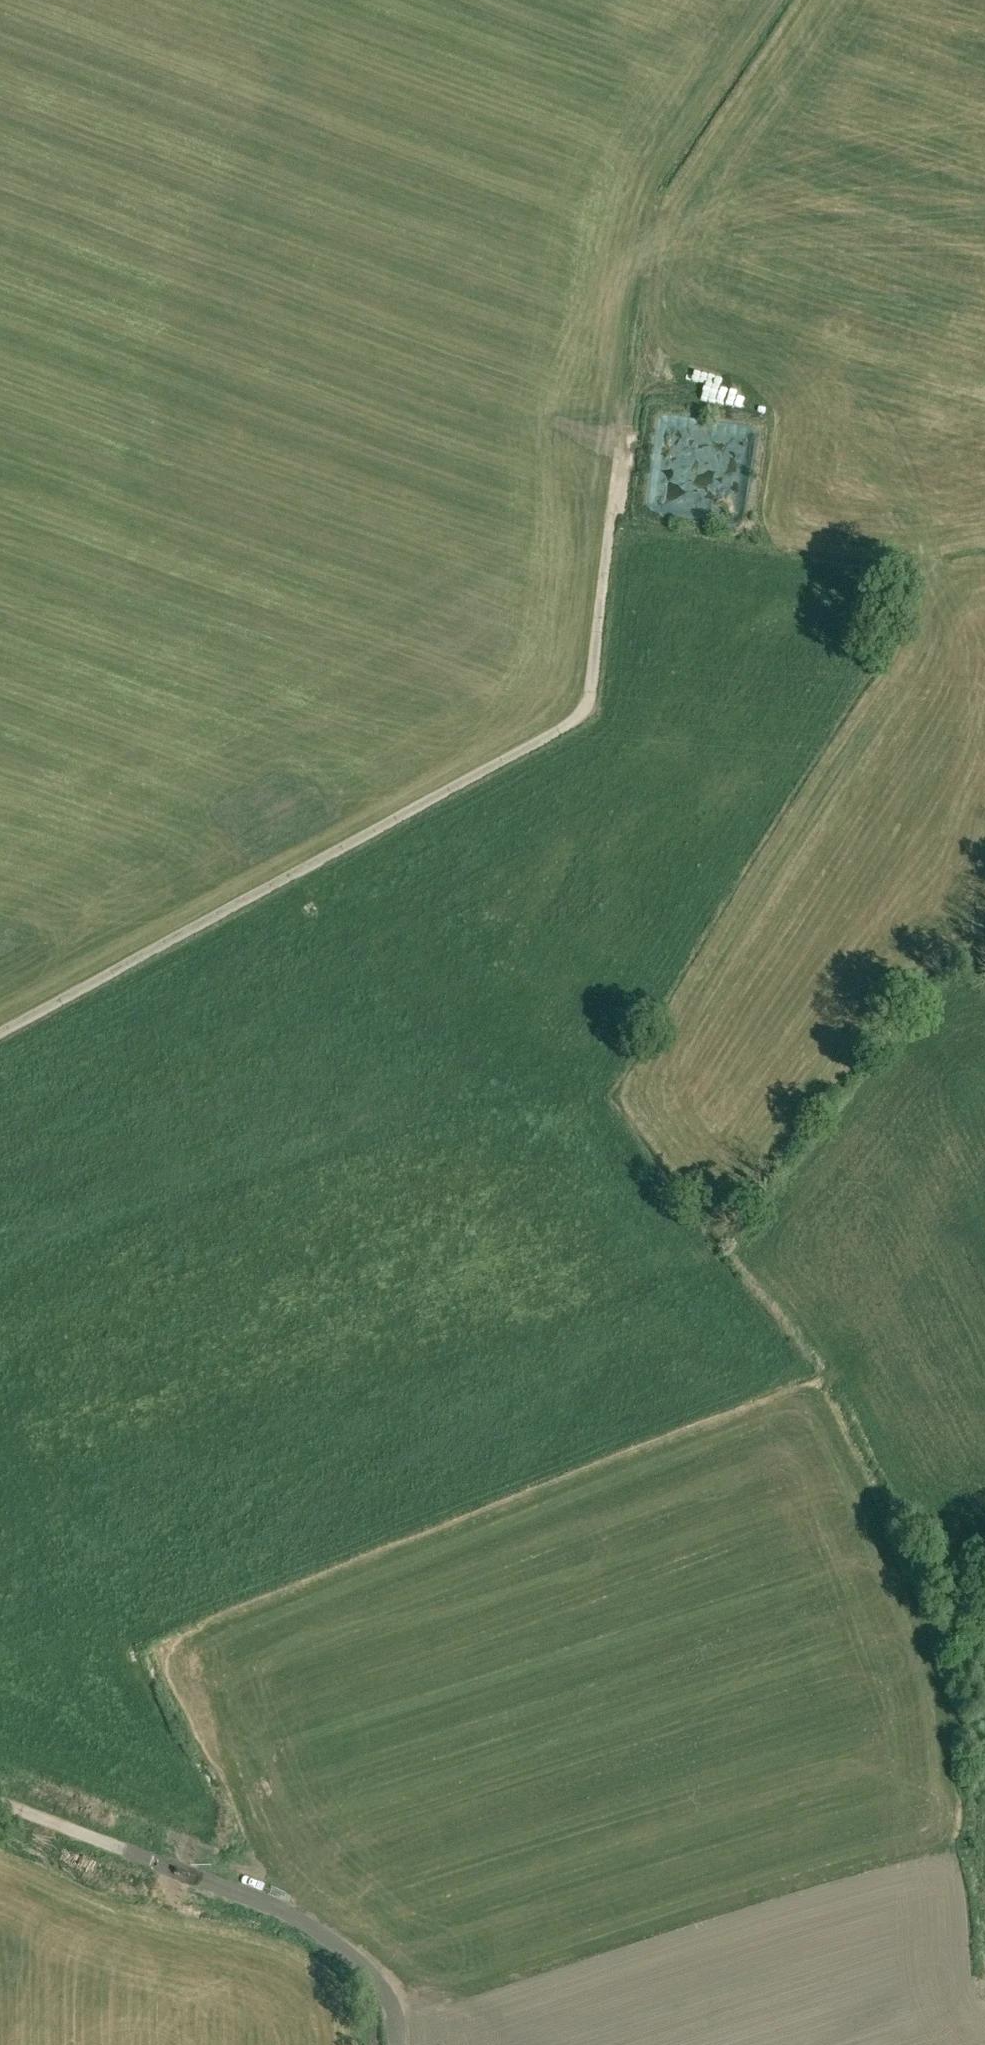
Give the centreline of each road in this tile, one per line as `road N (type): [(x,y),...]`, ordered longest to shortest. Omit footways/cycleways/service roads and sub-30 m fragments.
road 1 (track): [(0,1033),(572,724),(587,708),(607,541)]
road 2 (track): [(369,1993),(285,1922),(0,1805)]

